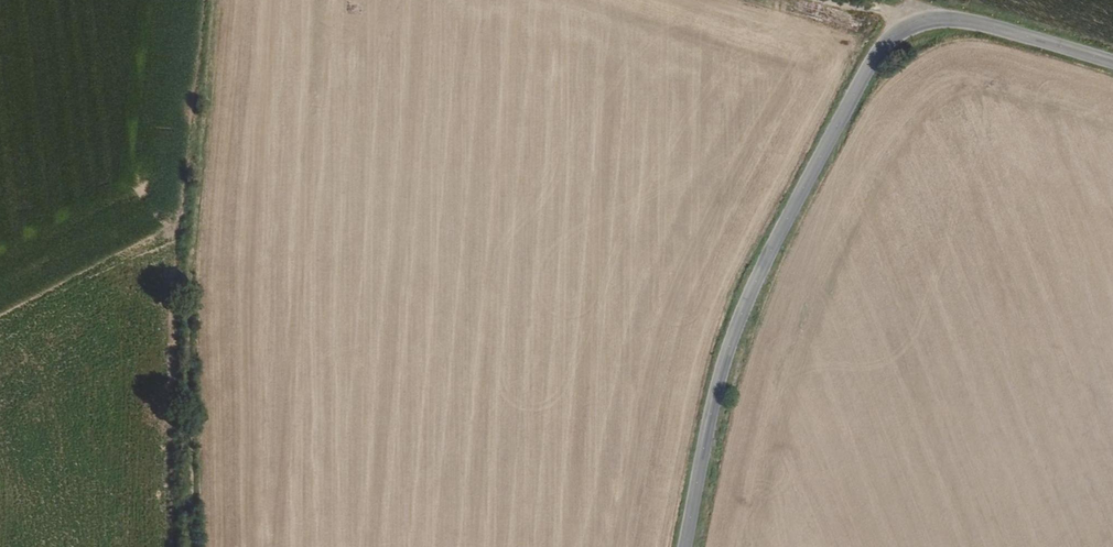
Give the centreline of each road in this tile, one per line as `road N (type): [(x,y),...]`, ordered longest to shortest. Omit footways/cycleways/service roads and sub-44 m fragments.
road 1 (tertiary): [(1112,63),(947,19),(912,24),(885,43),(742,315),(687,546)]
road 2 (track): [(215,0),(192,242),(196,546)]

